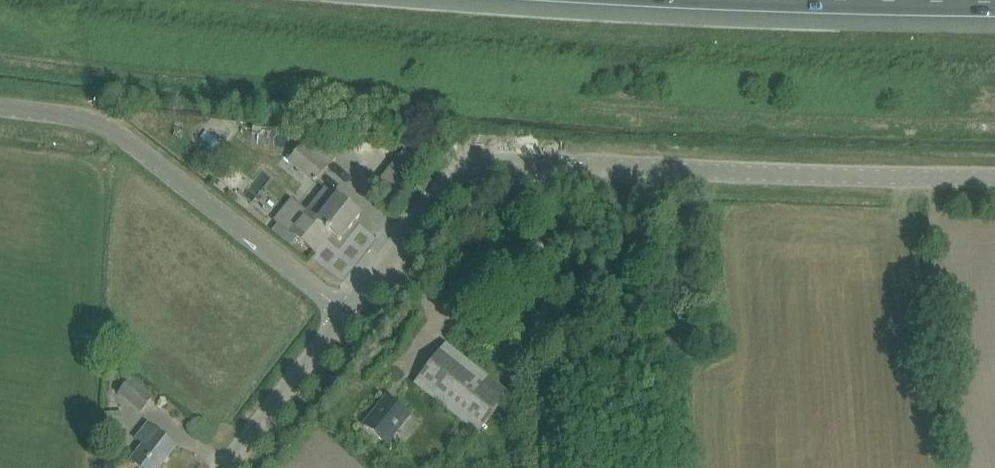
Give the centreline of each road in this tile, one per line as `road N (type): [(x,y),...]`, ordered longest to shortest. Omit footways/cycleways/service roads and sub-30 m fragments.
road 1 (unclassified): [(527,167),(994,180)]
road 2 (unclassified): [(0,108),(110,128),(345,312)]
road 3 (unclassified): [(538,467),(527,167)]
road 4 (unclassified): [(345,312),(461,167),(527,167)]
road 5 (unclassified): [(222,467),(345,312)]
road 6 (motorway): [(872,0),(994,2)]

